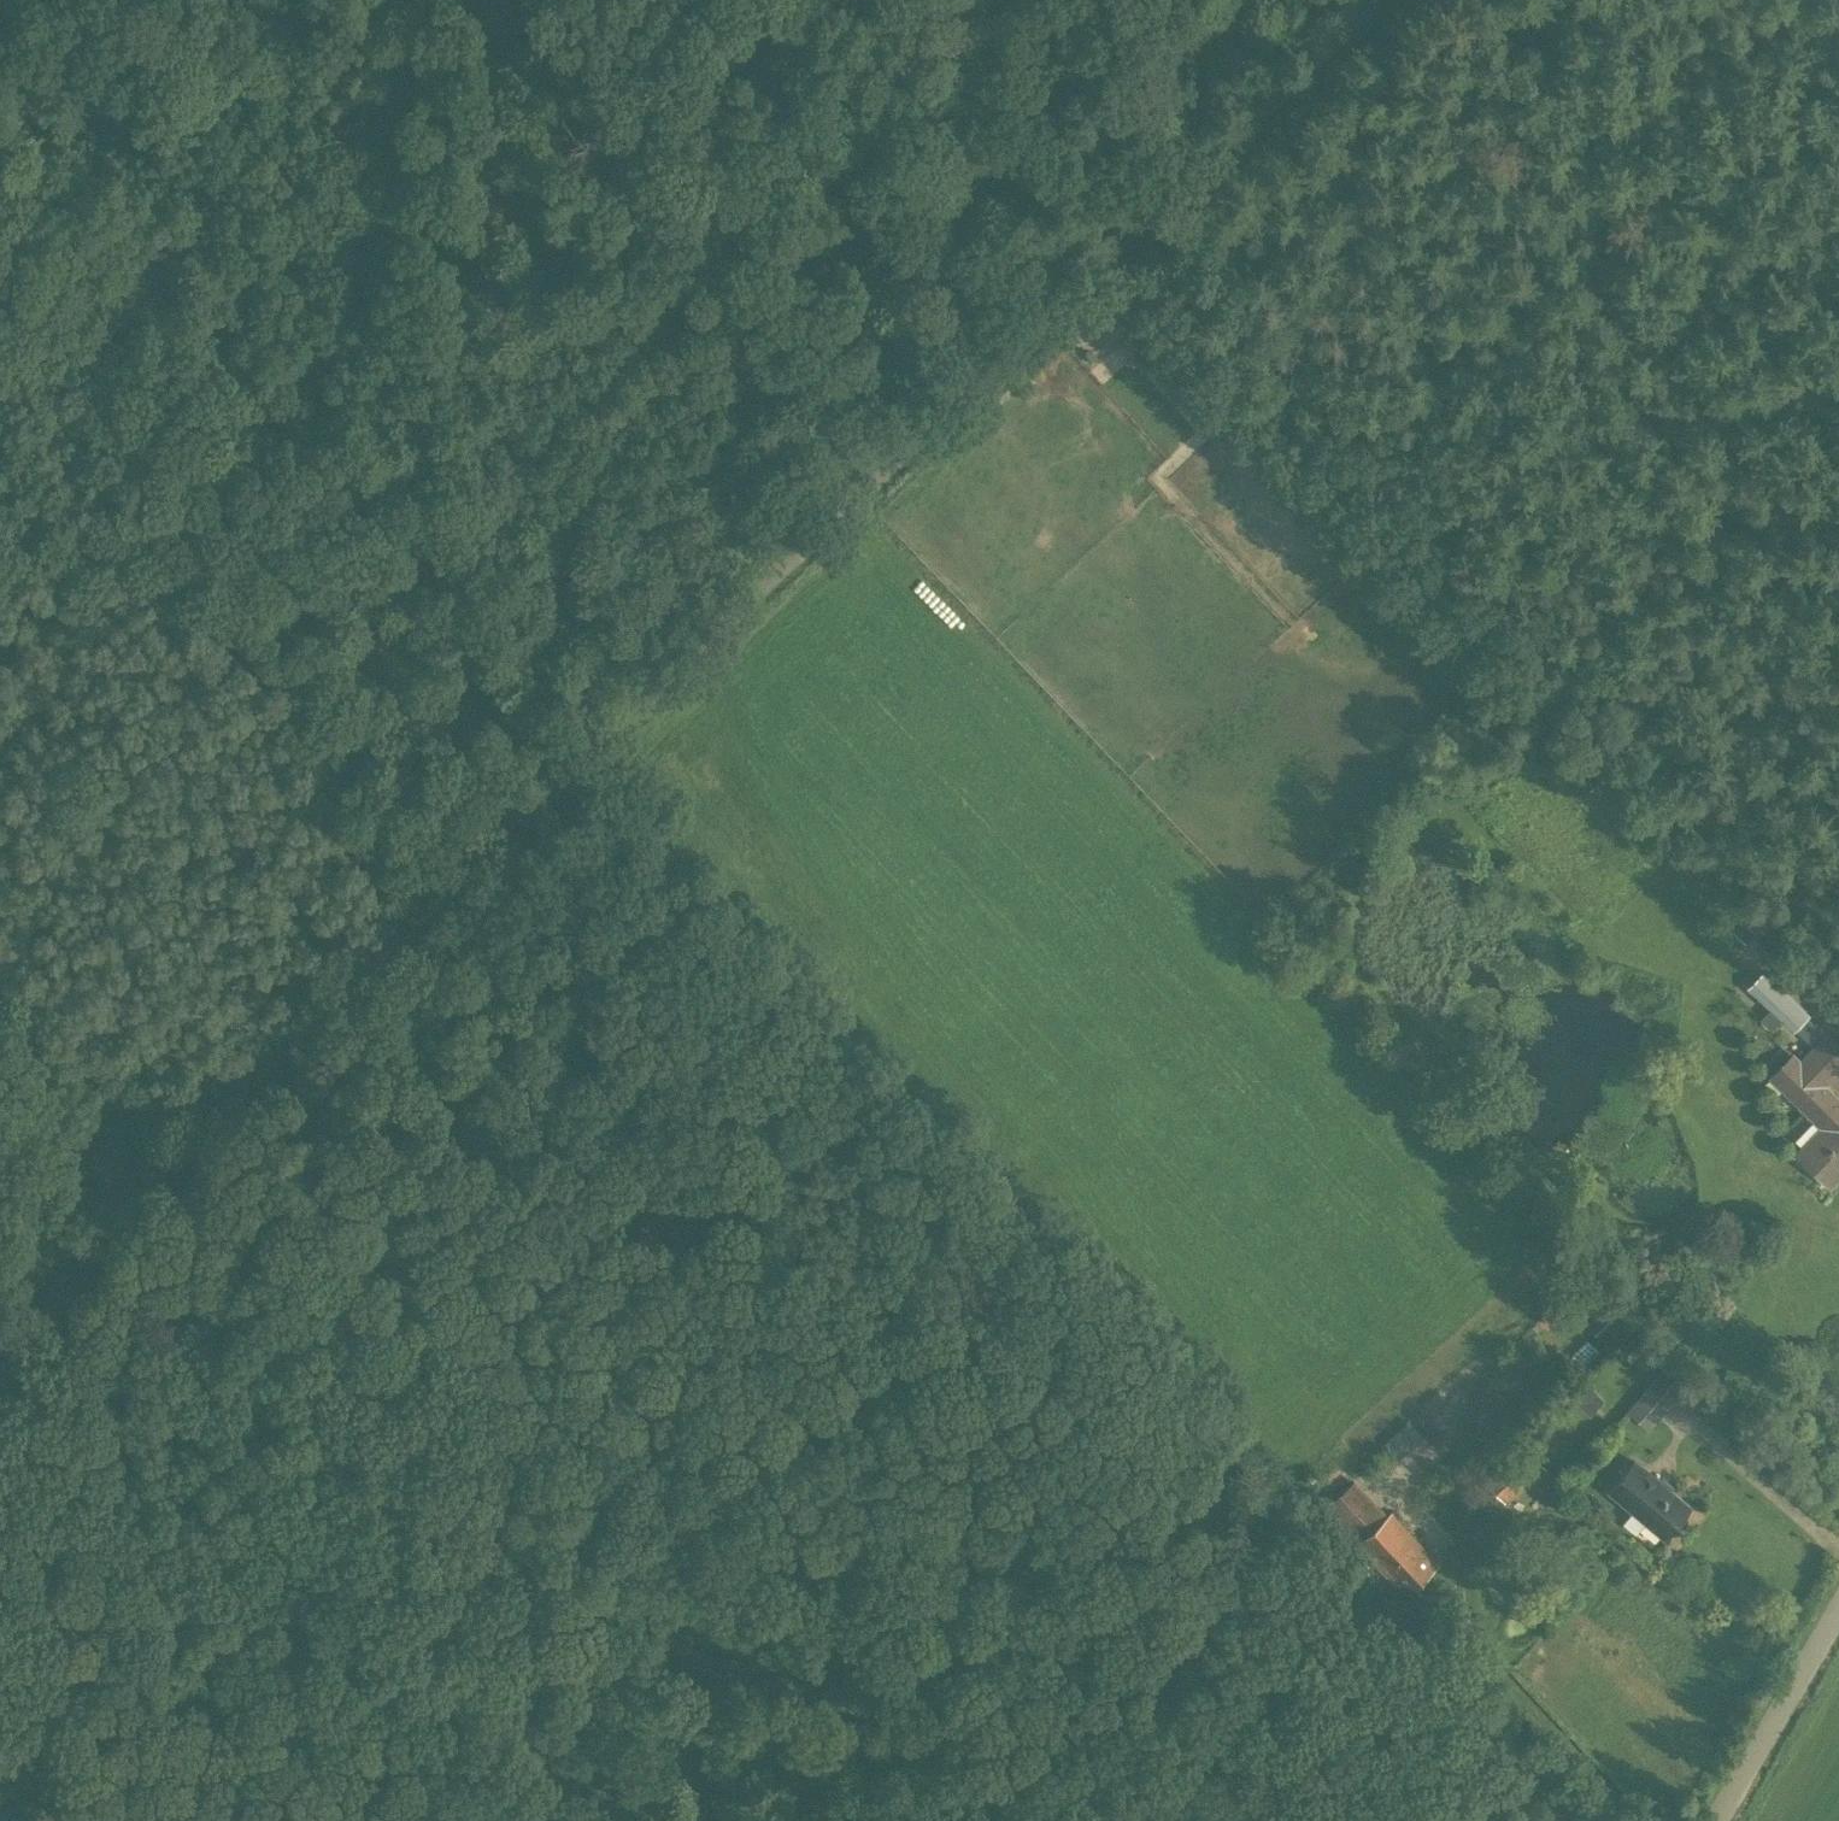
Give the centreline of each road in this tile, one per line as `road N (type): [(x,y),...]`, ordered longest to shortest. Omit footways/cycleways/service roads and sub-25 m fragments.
road 1 (unclassified): [(0,1317),(1377,0)]
road 2 (unclassified): [(1715,1820),(1838,1609)]

